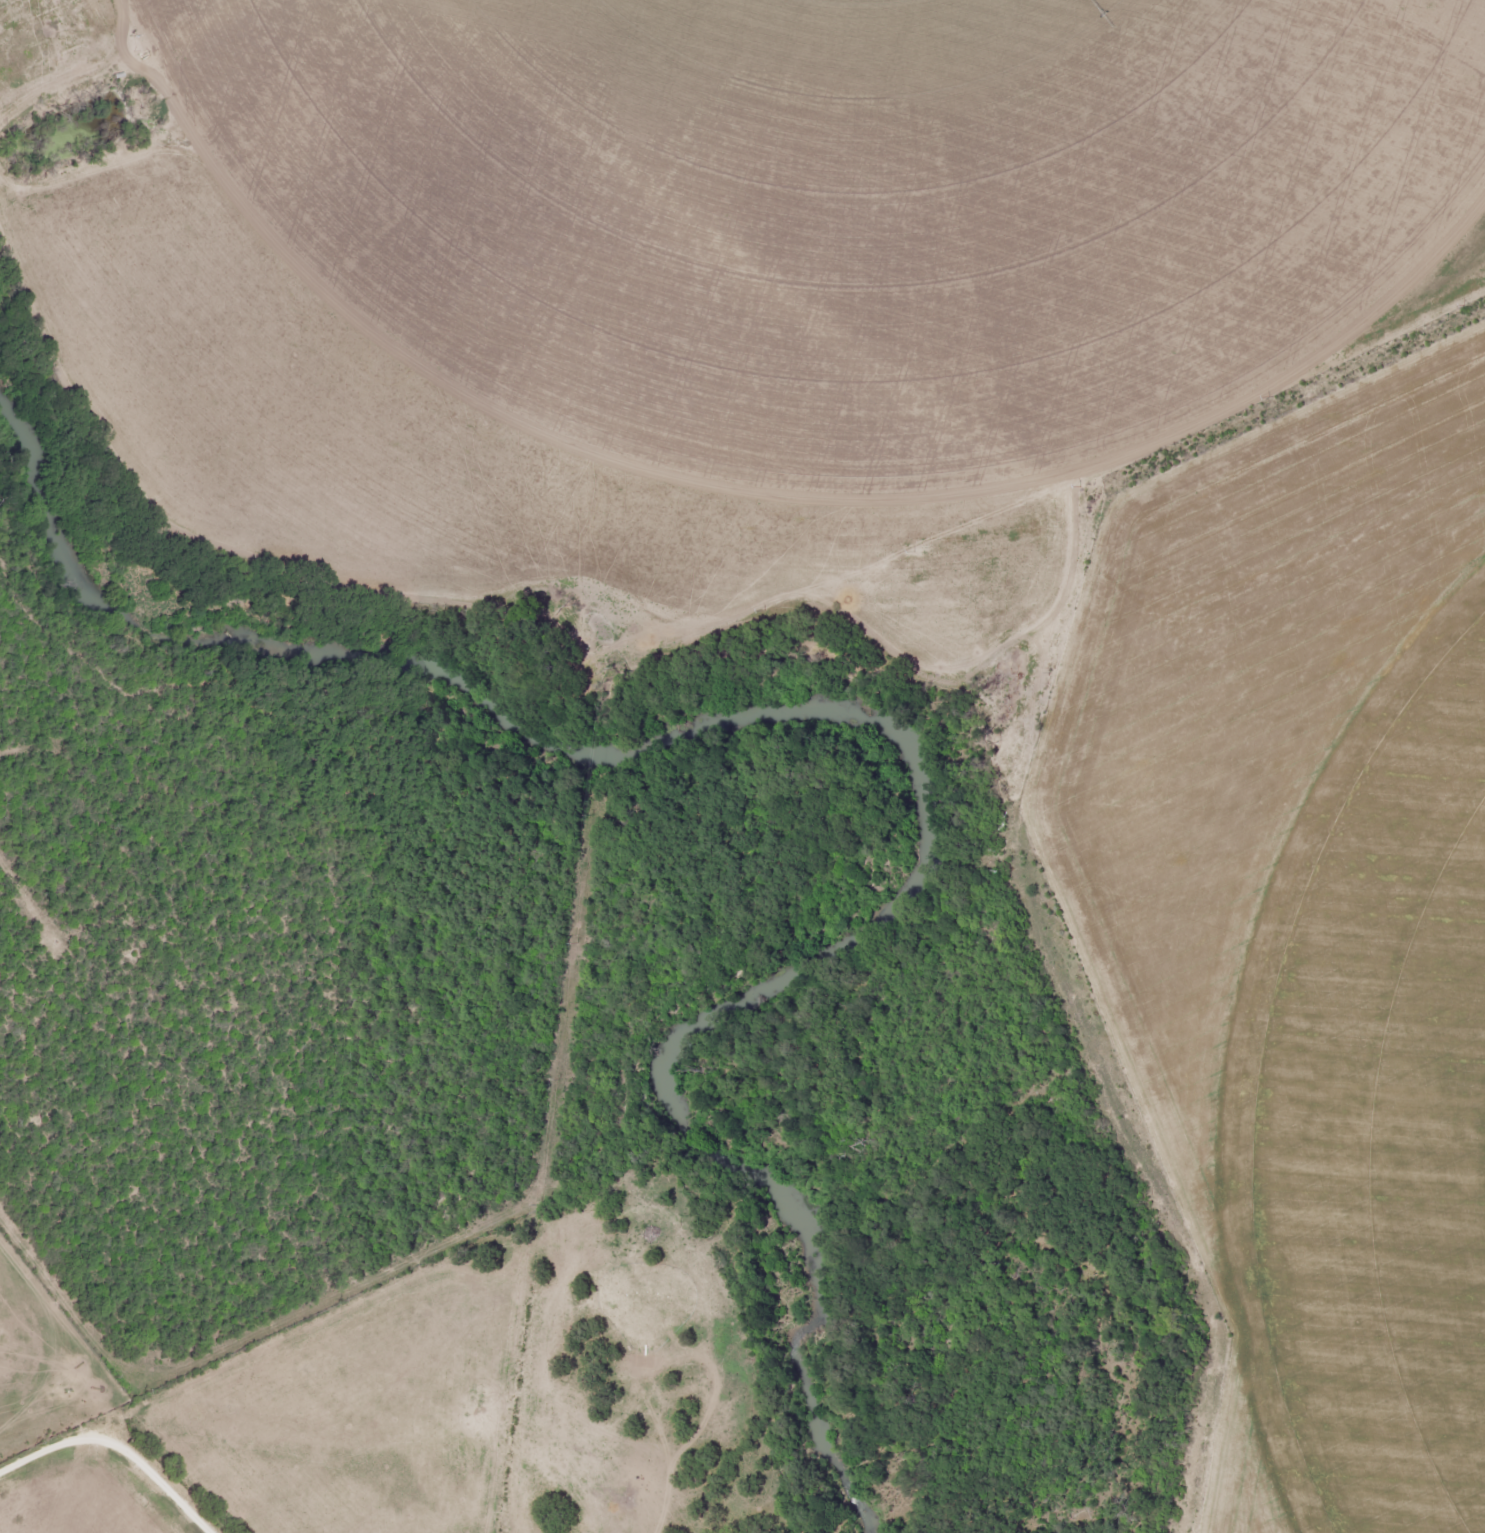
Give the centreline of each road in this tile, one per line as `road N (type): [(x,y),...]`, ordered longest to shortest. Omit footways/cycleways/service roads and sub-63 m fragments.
road 1 (residential): [(0,1475),(98,1435),(134,1448),(217,1532)]

